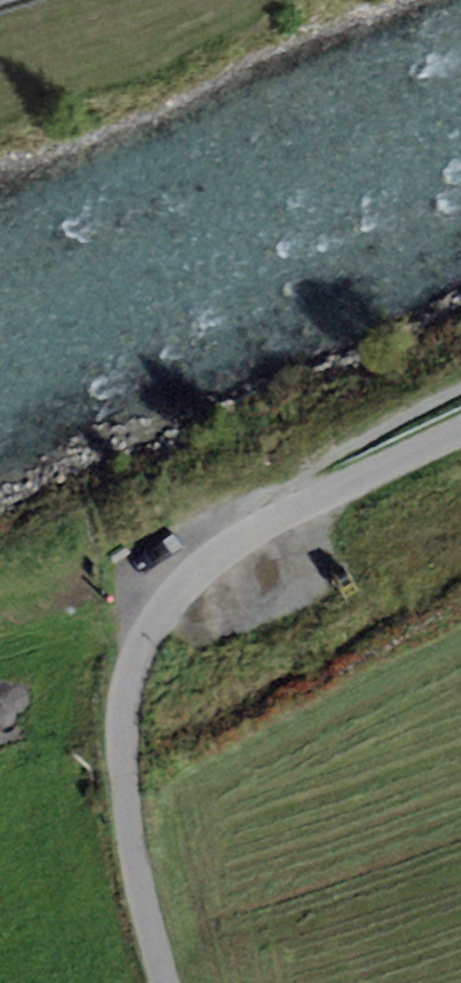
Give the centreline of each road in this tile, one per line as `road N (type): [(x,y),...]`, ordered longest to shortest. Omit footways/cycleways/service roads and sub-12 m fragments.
road 1 (track): [(191,579),(139,652),(124,707),(134,851),(166,982)]
road 2 (track): [(191,579),(204,535),(230,512),(460,385)]
road 3 (track): [(460,433),(249,534),(191,579)]

